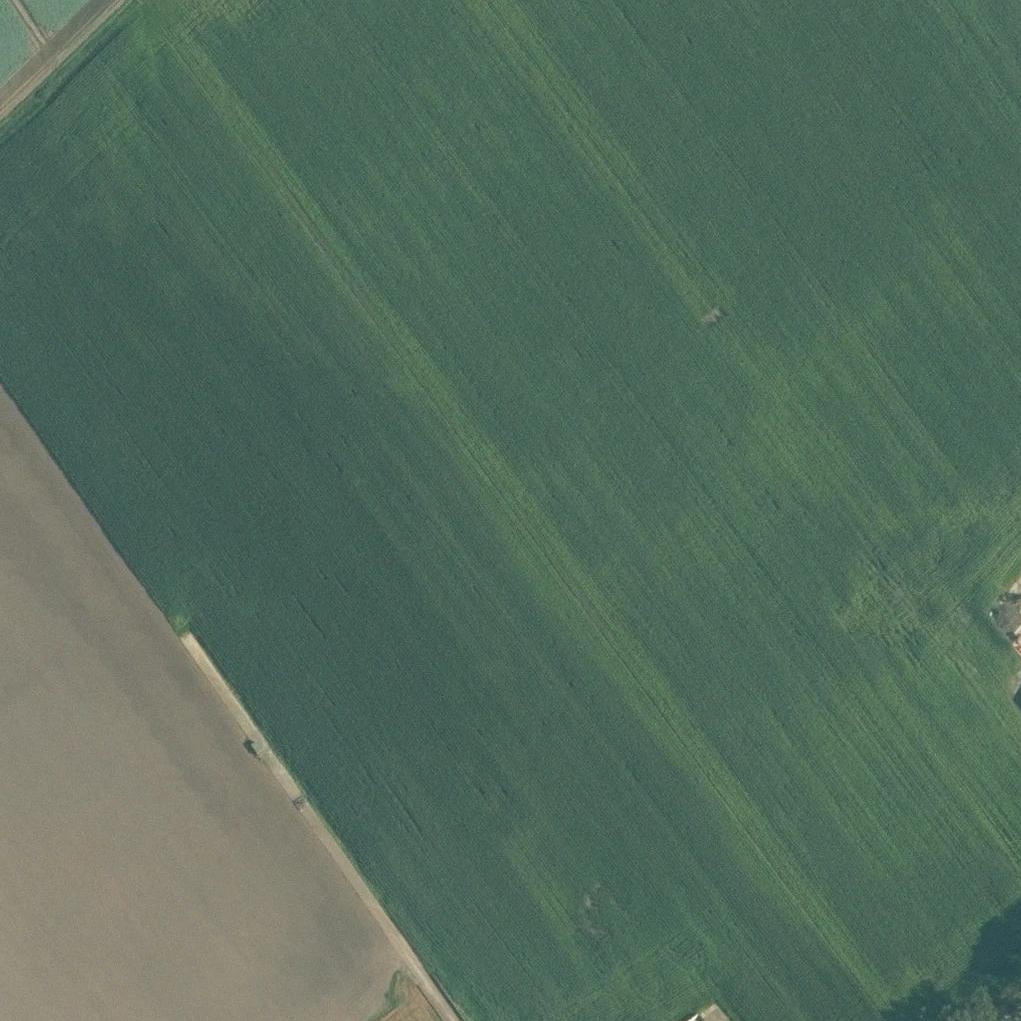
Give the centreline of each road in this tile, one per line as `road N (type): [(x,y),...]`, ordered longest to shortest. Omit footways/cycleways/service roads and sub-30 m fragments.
road 1 (track): [(193,649),(447,1020)]

